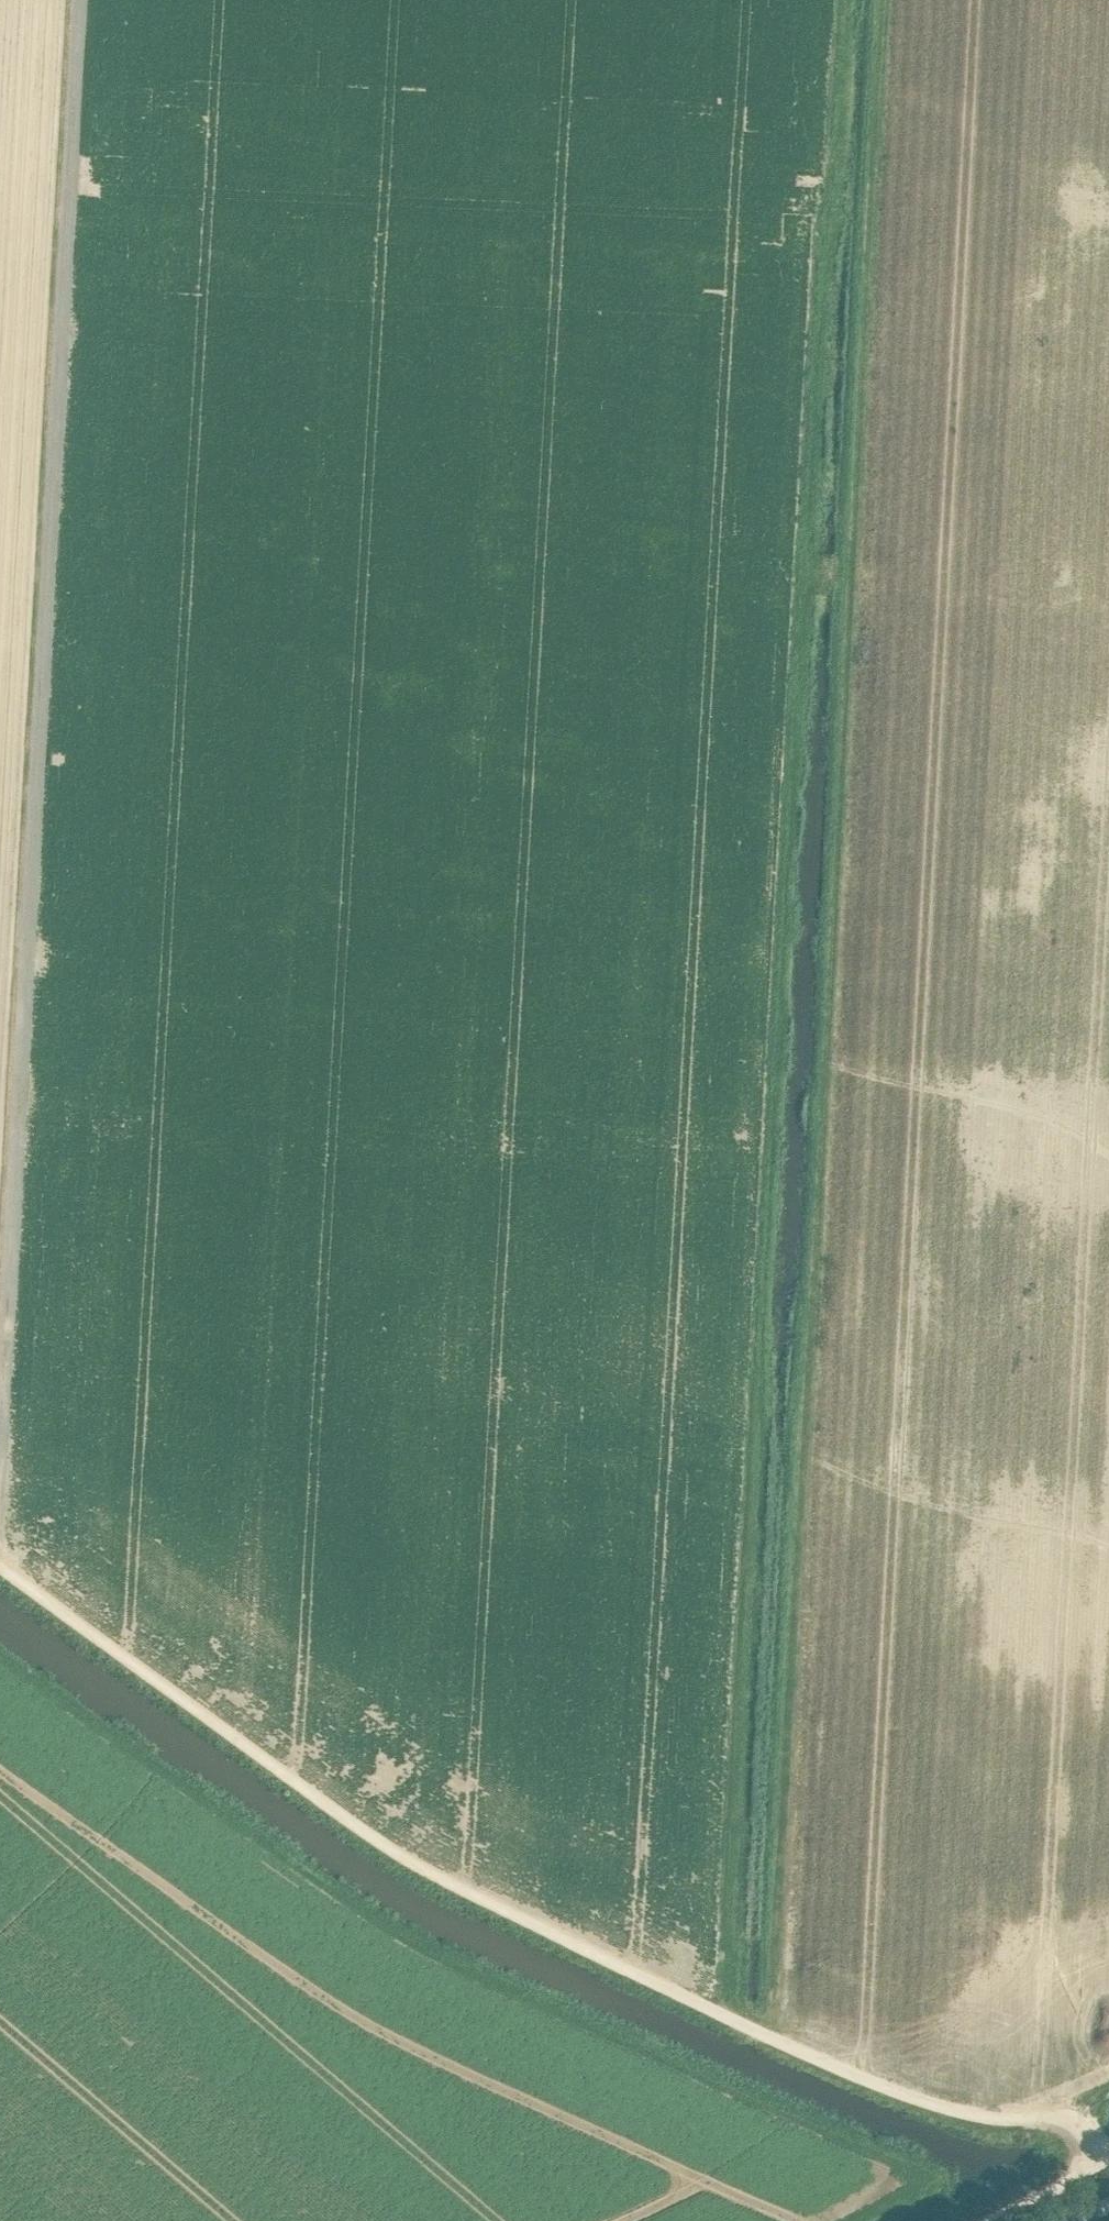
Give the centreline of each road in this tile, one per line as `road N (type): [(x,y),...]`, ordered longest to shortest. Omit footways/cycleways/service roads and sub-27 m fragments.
road 1 (track): [(0,1409),(81,0)]
road 2 (track): [(1095,2169),(1066,2123),(978,2122),(900,2105),(598,1967),(377,1852),(0,1571)]
road 3 (unclassified): [(1001,2220),(1108,2163)]

